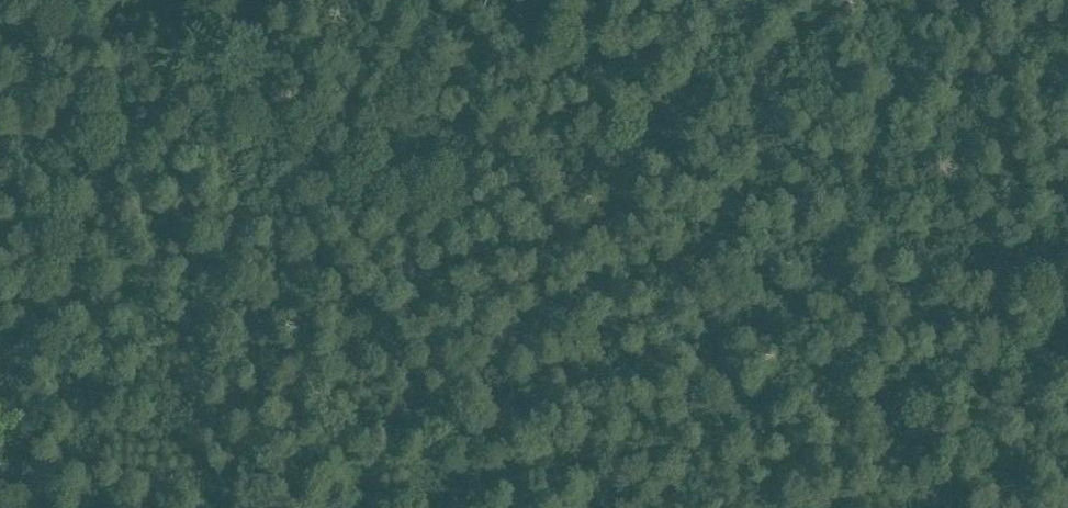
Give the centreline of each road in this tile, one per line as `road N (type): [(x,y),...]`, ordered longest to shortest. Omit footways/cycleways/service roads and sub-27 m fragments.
road 1 (track): [(407,507),(982,385),(1067,339)]
road 2 (track): [(488,0),(1008,265),(1067,305)]
road 3 (track): [(0,196),(77,170),(110,149),(209,62),(262,0)]

